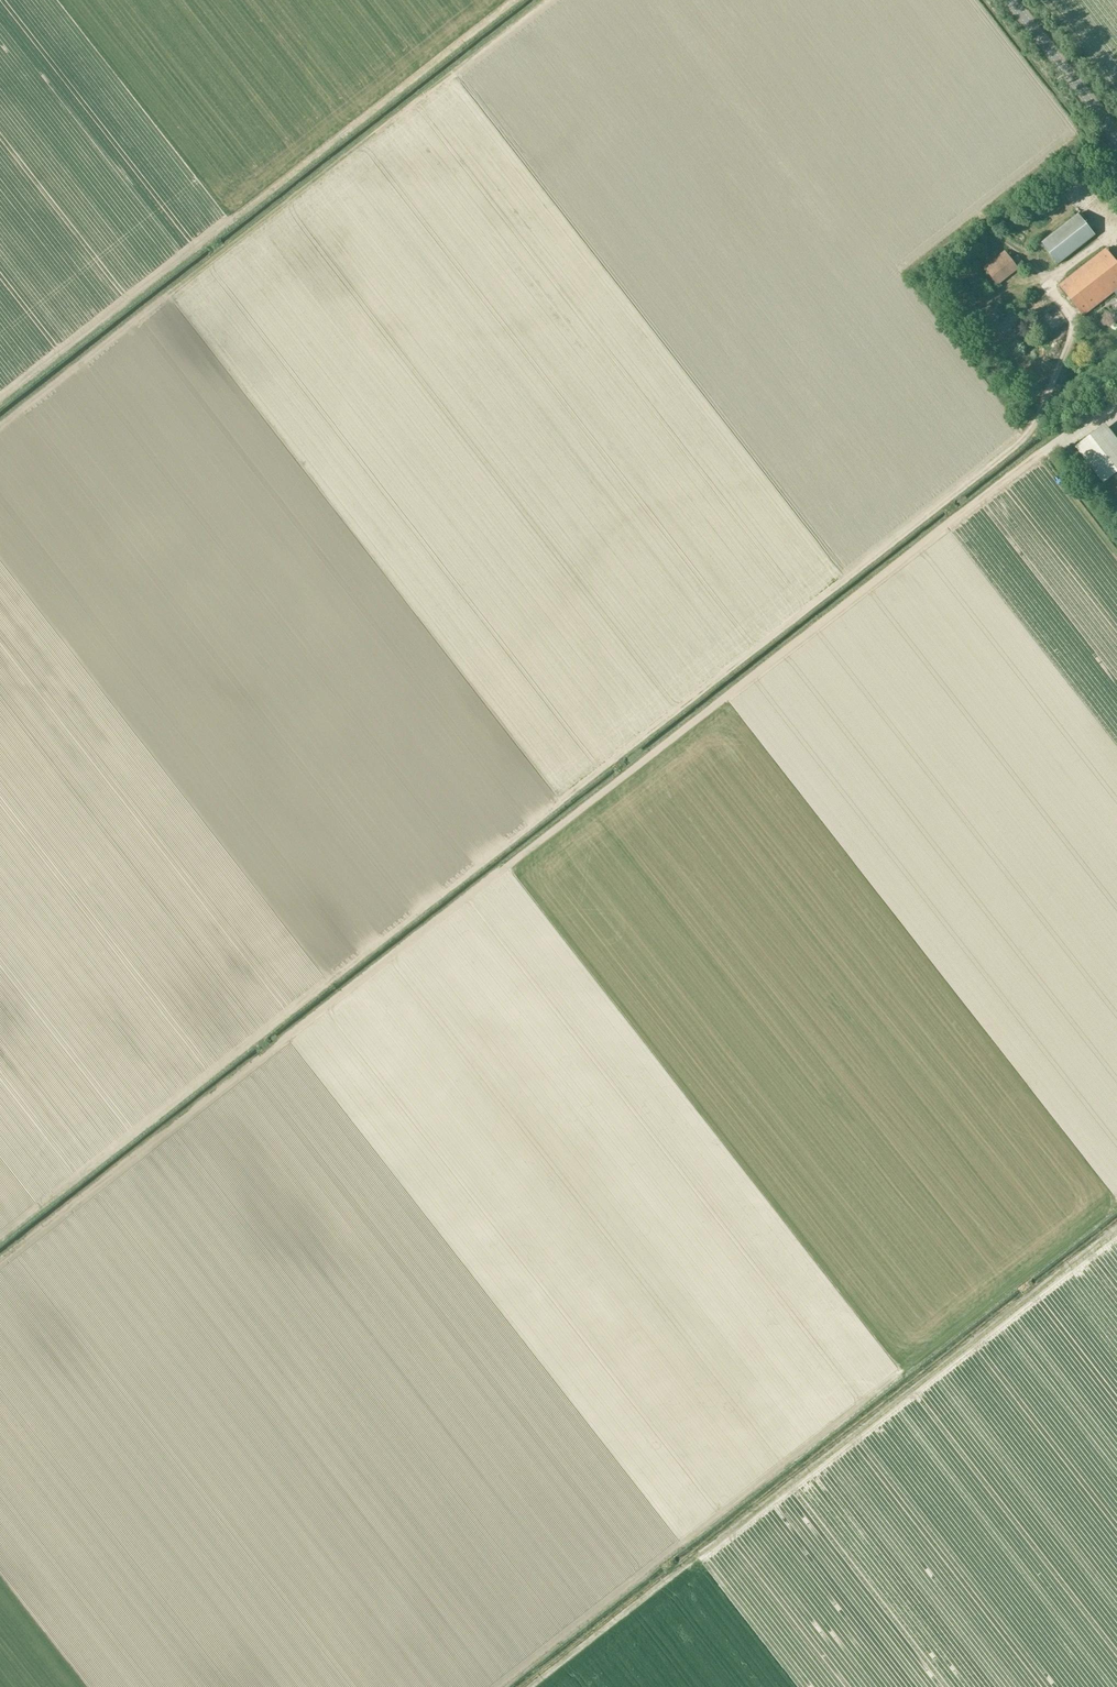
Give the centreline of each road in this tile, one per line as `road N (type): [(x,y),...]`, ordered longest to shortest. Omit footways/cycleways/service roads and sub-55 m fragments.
road 1 (tertiary): [(1116,136),(1010,0)]

